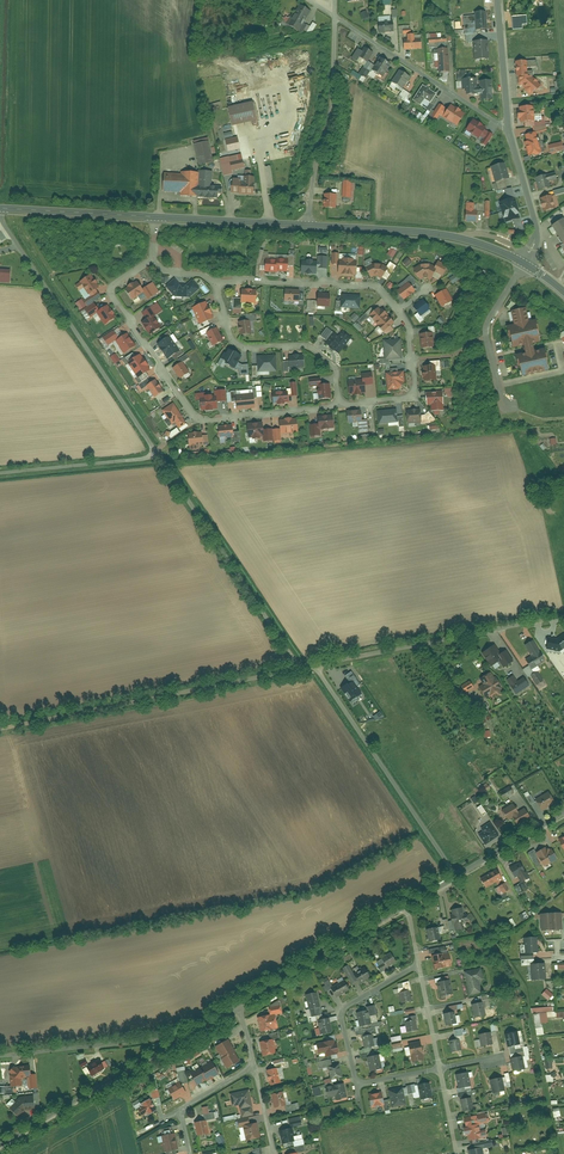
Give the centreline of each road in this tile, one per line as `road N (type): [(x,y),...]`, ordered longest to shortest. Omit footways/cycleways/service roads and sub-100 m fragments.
road 1 (residential): [(153,259),(111,294),(199,423),(342,406)]
road 2 (unclassified): [(0,727),(296,668)]
road 3 (unclassified): [(155,453),(0,216)]
road 4 (residential): [(0,1143),(234,1006)]
road 5 (unclassified): [(310,666),(563,616)]
road 6 (unclassified): [(296,668),(155,453)]
road 7 (unclassified): [(310,666),(456,876)]
road 8 (tertiary): [(307,226),(443,235),(524,264)]
road 9 (residential): [(335,17),(331,110),(307,226)]
road 10 (residential): [(215,283),(233,342),(313,350),(337,373),(342,406)]
road 11 (residential): [(508,126),(335,17)]
road 12 (residential): [(234,1006),(401,908)]
road 13 (residential): [(398,309),(370,285),(215,283)]
road 14 (residential): [(418,966),(337,1013),(357,1083)]
road 15 (residential): [(342,406),(415,390),(411,328),(398,309)]
road 16 (residential): [(155,453),(0,472)]
road 17 (tertiary): [(0,209),(155,217)]
road 18 (residential): [(524,264),(489,324),(505,406)]
road 19 (tertiary): [(155,217),(307,226)]
road 20 (residential): [(508,126),(535,225),(524,264)]
road 21 (residential): [(497,0),(508,126)]
road 22 (residential): [(456,876),(563,814)]

